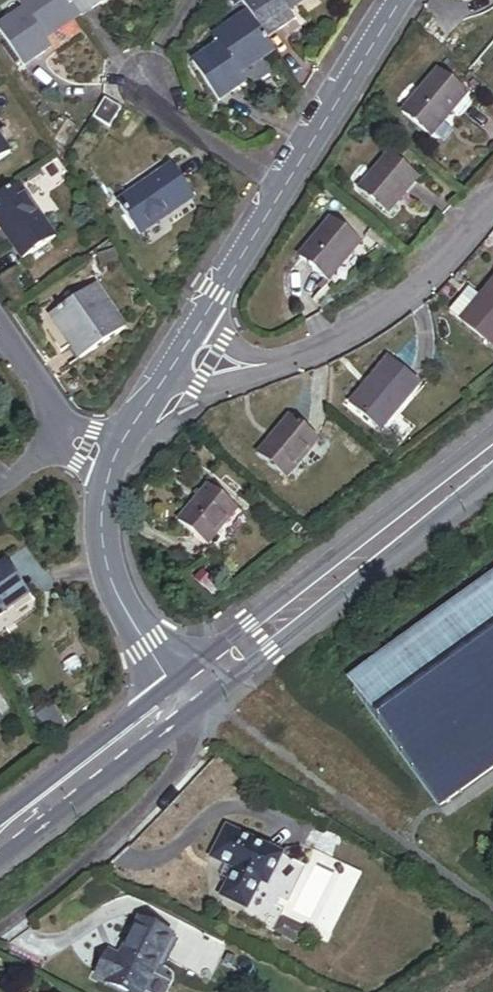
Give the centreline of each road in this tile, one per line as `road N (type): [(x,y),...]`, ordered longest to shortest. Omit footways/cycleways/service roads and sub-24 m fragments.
road 1 (tertiary): [(492,455),(182,699)]
road 2 (residential): [(492,199),(403,294),(331,339),(159,388)]
road 3 (residential): [(182,699),(119,604),(98,526),(108,464)]
road 4 (residential): [(159,388),(278,188)]
road 5 (tertiary): [(182,699),(0,834)]
road 6 (residential): [(278,188),(395,0)]
road 7 (residential): [(278,188),(183,129),(144,80)]

